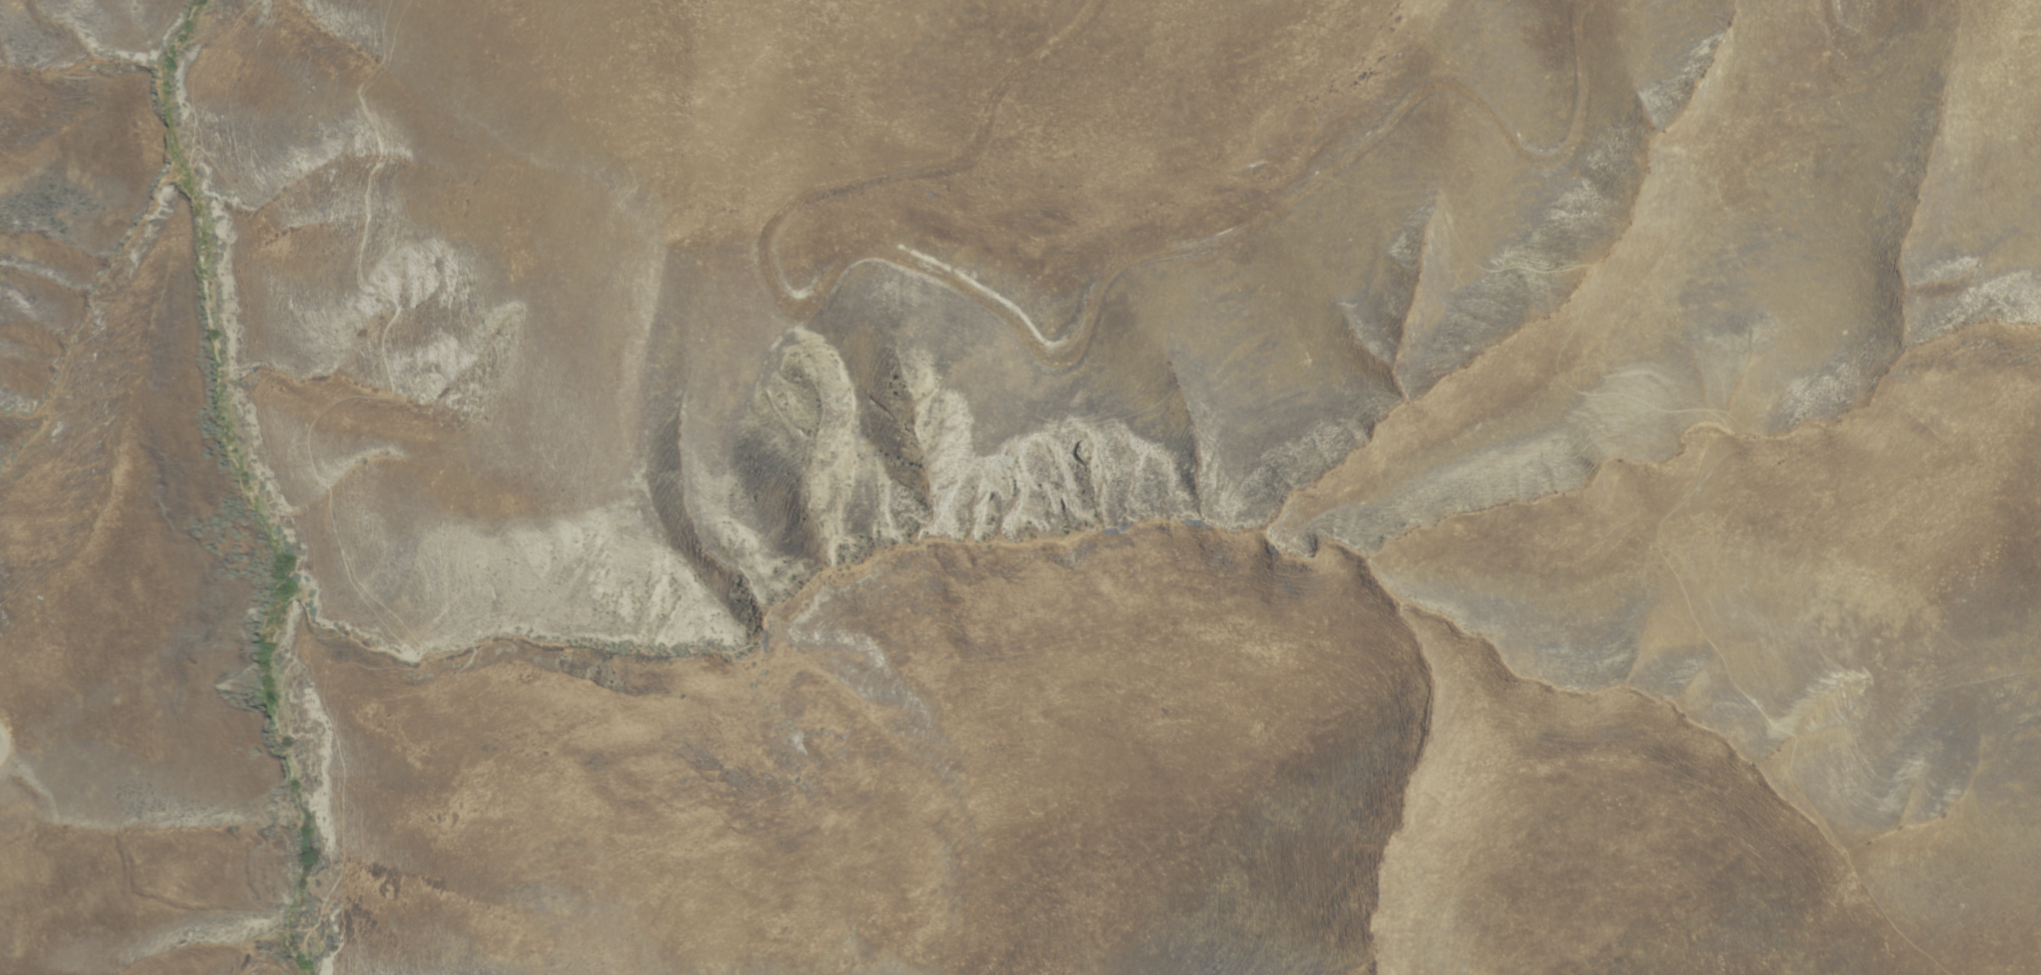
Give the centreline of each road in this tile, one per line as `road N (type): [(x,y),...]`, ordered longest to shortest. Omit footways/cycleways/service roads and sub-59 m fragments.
road 1 (track): [(0,713),(61,771),(87,849),(79,974)]

